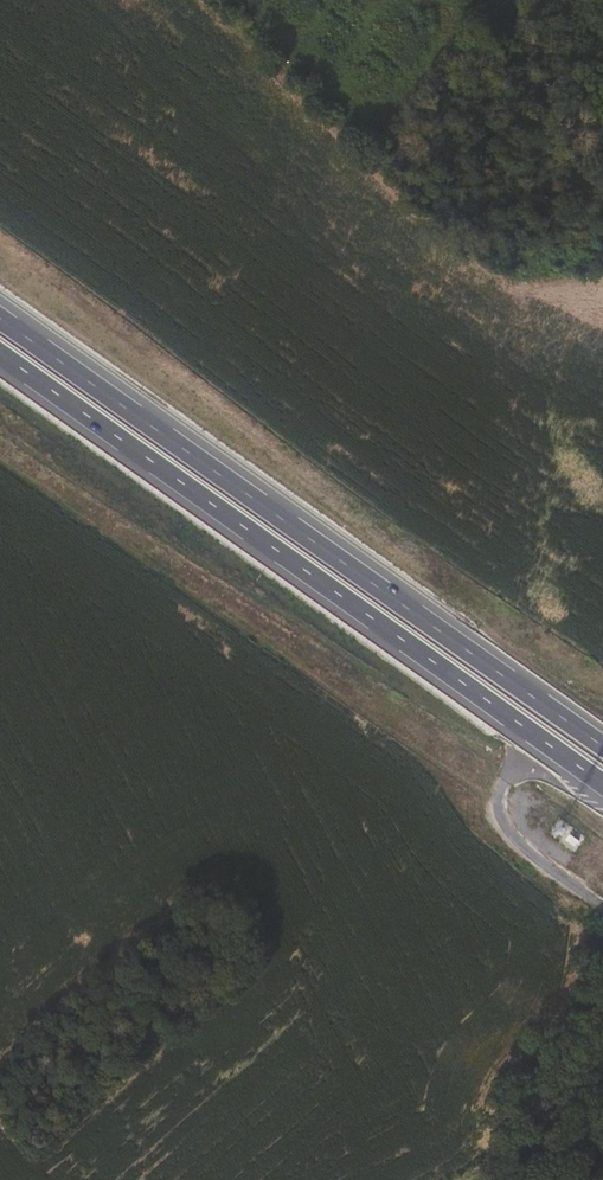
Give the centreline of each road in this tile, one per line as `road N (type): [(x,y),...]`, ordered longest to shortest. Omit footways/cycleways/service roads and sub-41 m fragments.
road 1 (motorway): [(0,357),(602,789)]
road 2 (motorway): [(602,753),(0,327)]

